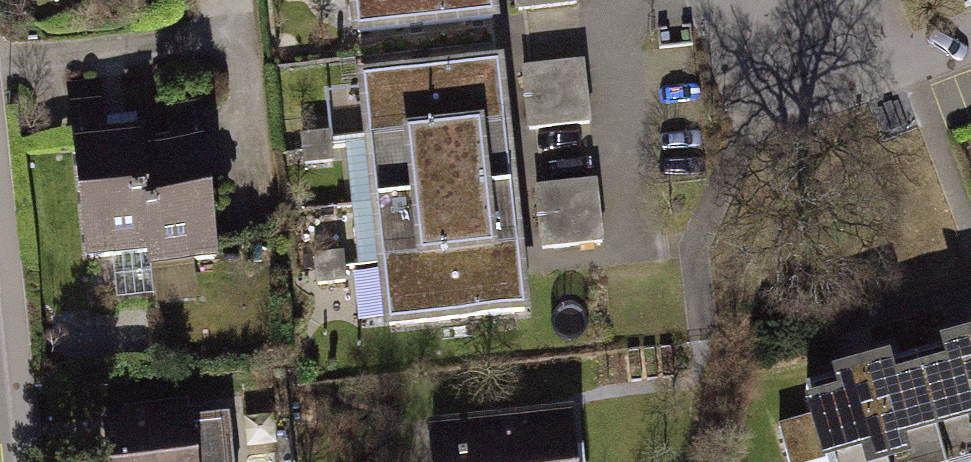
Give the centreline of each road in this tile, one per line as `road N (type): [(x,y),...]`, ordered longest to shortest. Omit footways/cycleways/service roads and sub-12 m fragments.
road 1 (residential): [(970,43),(903,73),(795,14)]

